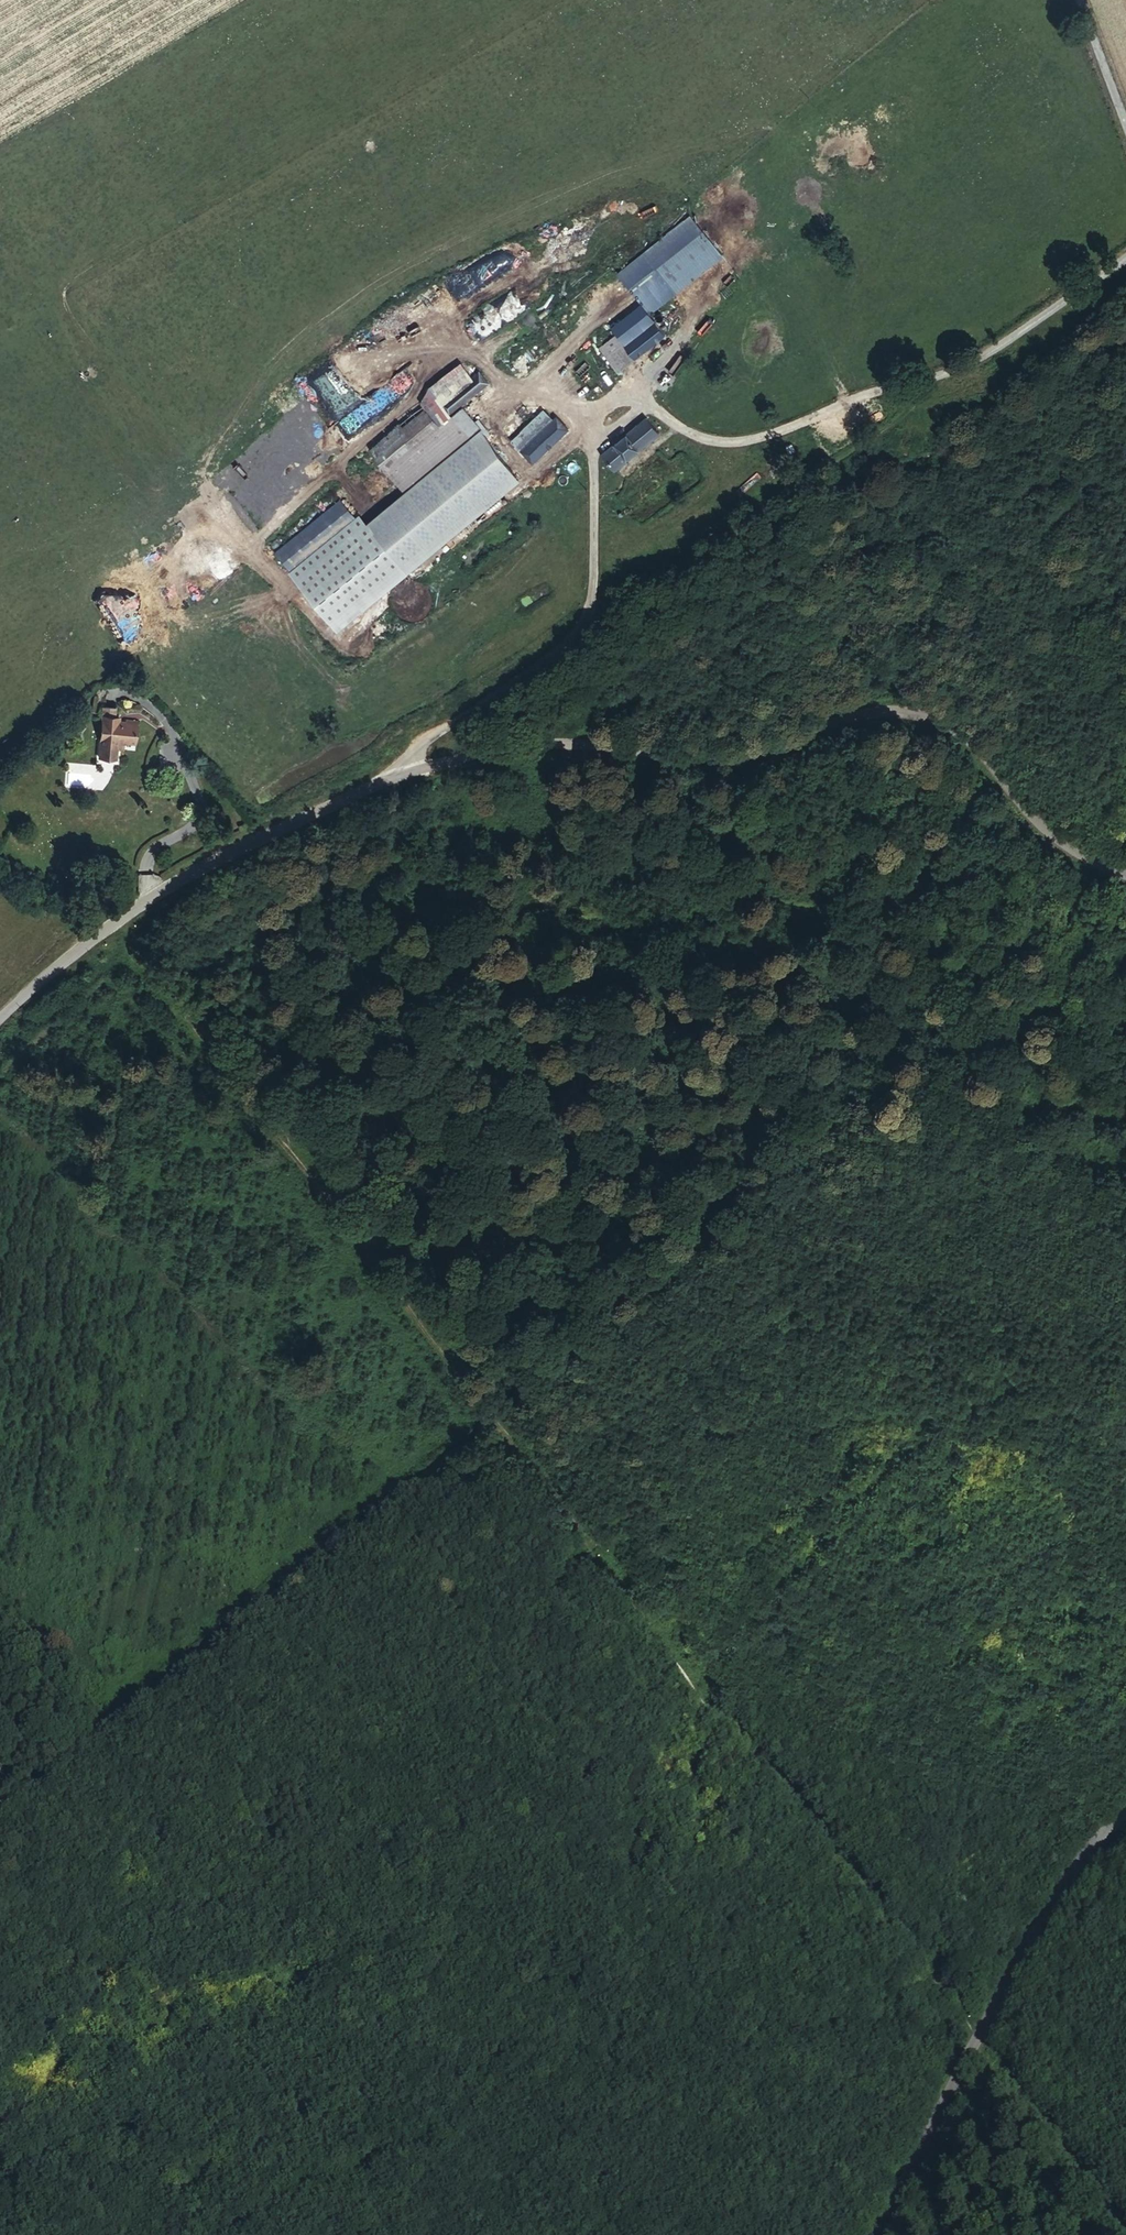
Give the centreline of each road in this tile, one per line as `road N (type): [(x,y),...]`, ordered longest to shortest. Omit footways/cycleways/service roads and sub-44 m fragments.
road 1 (track): [(1125,2230),(158,987)]
road 2 (tertiary): [(1125,877),(1068,854),(949,727),(904,713),(853,714),(792,746),(719,760),(530,747),(410,770),(243,847),(109,927),(0,1022)]
road 3 (track): [(682,2234),(757,2154),(819,2033),(838,1893),(877,1730),(927,1637),(1125,1500)]
road 4 (track): [(579,1533),(537,1619),(491,1802),(421,1855),(246,1894),(149,1929),(0,2026)]
road 5 (track): [(485,1407),(0,1803)]
road 6 (track): [(579,1533),(676,1491),(811,1451),(1125,1382)]
road 7 (tertiary): [(881,2234),(1059,1890),(1125,1805)]
road 8 (track): [(589,616),(974,363)]
road 9 (track): [(1125,1238),(967,1039),(967,981)]
road 10 (unclassified): [(1125,122),(1078,0)]

